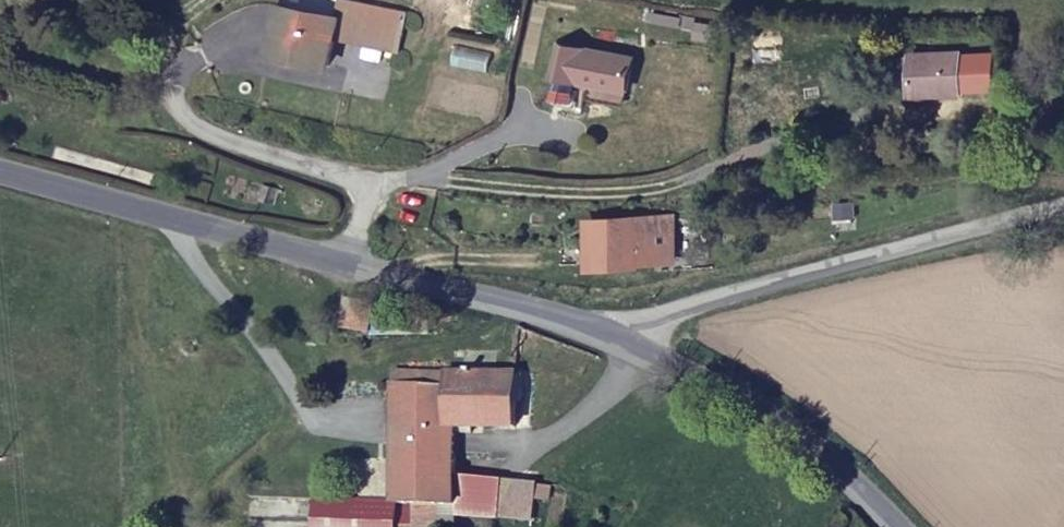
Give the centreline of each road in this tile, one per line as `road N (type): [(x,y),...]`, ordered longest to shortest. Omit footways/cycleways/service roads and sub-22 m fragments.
road 1 (unclassified): [(1063,207),(617,334)]
road 2 (residential): [(349,260),(0,169)]
road 3 (residential): [(897,526),(805,428),(617,334)]
road 4 (residential): [(617,334),(349,260)]
road 5 (residential): [(349,260),(369,181),(196,125)]

